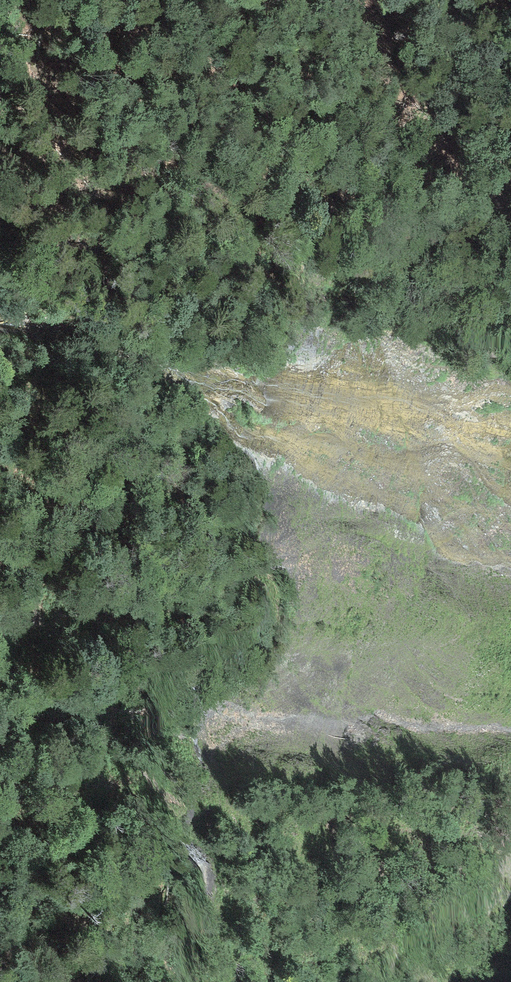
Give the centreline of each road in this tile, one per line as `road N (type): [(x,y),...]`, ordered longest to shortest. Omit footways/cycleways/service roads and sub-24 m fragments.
road 1 (motorway): [(510,655),(60,0)]
road 2 (motorway): [(0,388),(409,981)]

